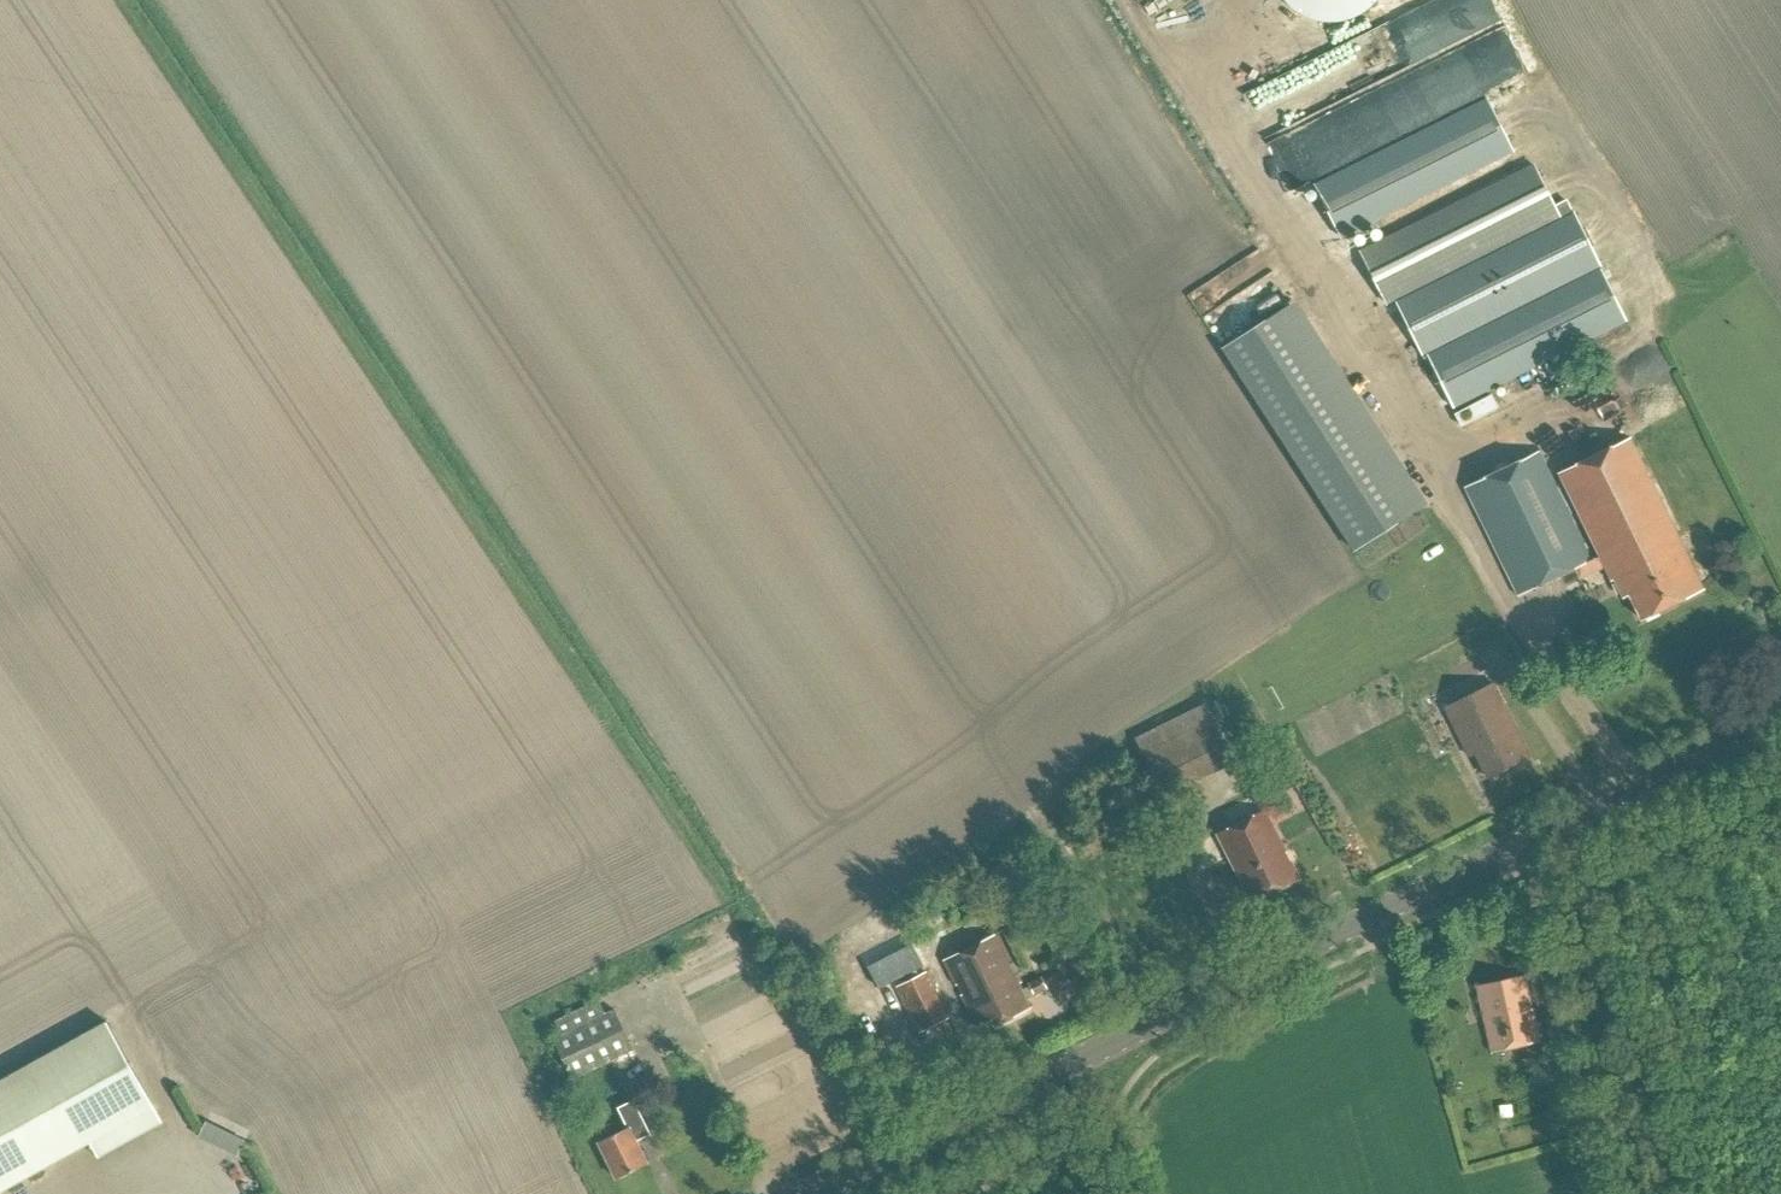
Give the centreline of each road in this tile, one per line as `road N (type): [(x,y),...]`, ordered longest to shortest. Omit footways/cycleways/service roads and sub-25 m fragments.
road 1 (tertiary): [(812,1193),(1780,714)]

